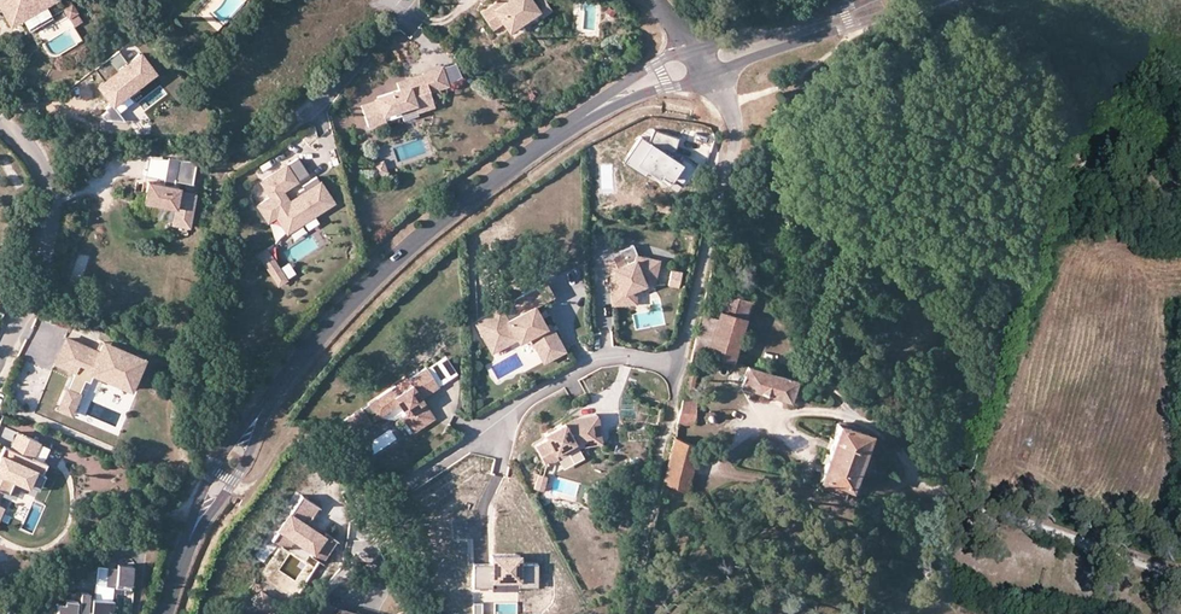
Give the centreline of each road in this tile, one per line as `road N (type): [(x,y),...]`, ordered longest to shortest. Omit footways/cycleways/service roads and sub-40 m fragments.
road 1 (residential): [(374,501),(597,357),(628,353),(681,366),(732,135),(729,104),(710,71)]
road 2 (tertiary): [(577,122),(406,250),(306,353),(269,405)]
road 3 (residential): [(0,108),(46,154),(61,193),(61,244),(46,291),(0,366)]
road 4 (track): [(628,613),(681,366)]
road 5 (track): [(756,423),(805,411),(857,417),(890,440),(917,482),(963,503)]
road 6 (tertiary): [(886,0),(694,51)]
road 7 (tertiary): [(710,71),(852,25),(888,0)]
road 8 (tertiary): [(269,405),(232,444),(200,498),(185,552)]
road 9 (tertiary): [(185,552),(245,465),(269,405)]
road 10 (residential): [(310,110),(409,0)]
road 11 (tertiary): [(577,122),(710,71)]
road 12 (tertiary): [(694,51),(656,66),(577,122)]

